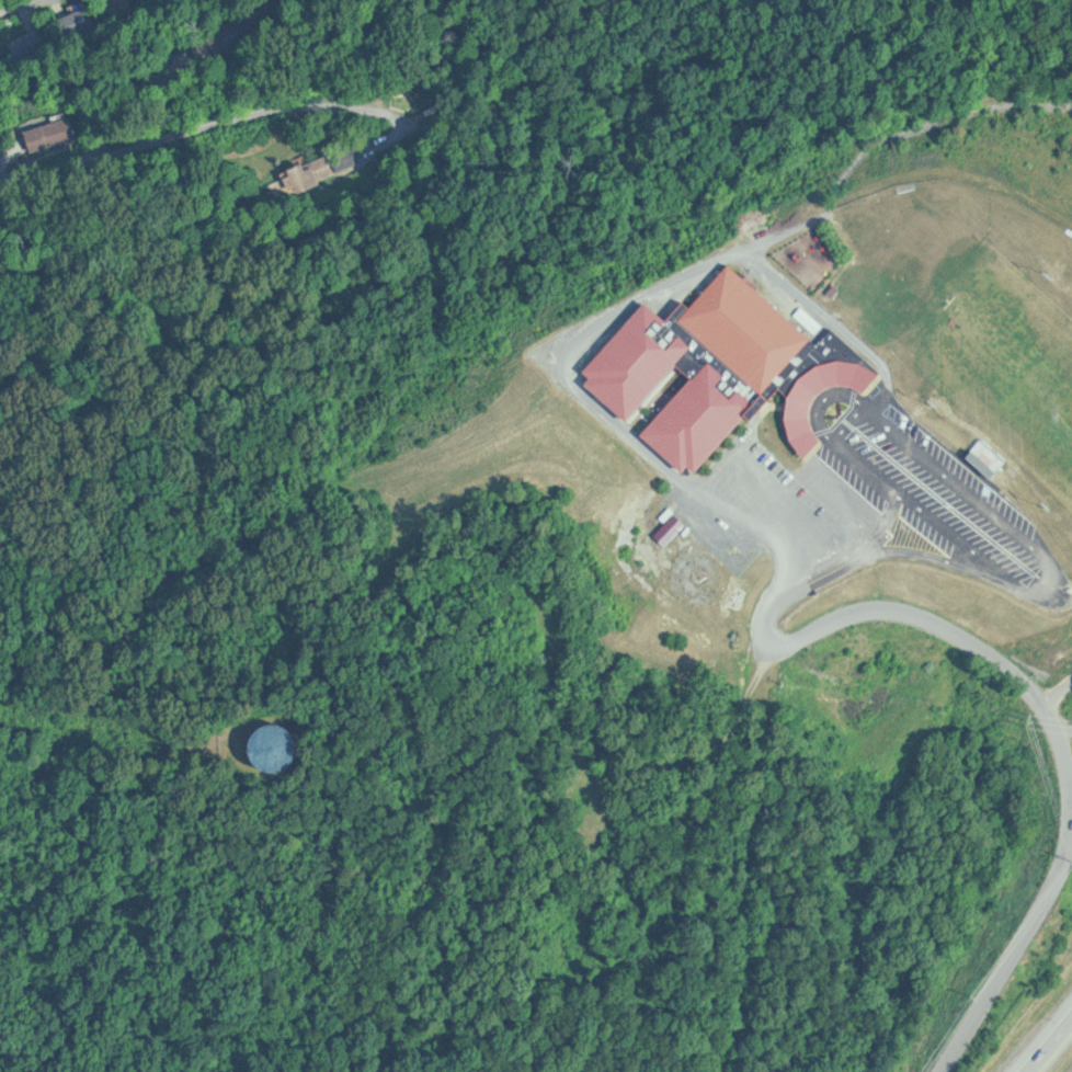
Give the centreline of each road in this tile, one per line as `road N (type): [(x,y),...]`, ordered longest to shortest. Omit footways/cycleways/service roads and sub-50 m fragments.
road 1 (residential): [(939,1071),(1060,873),(1070,829),(1061,755),(1019,686),(919,619),(853,614),(783,647),(769,643),(764,629),(784,597),(874,544),(935,471)]
road 2 (residential): [(394,117),(307,103),(275,106),(80,136),(0,163)]

